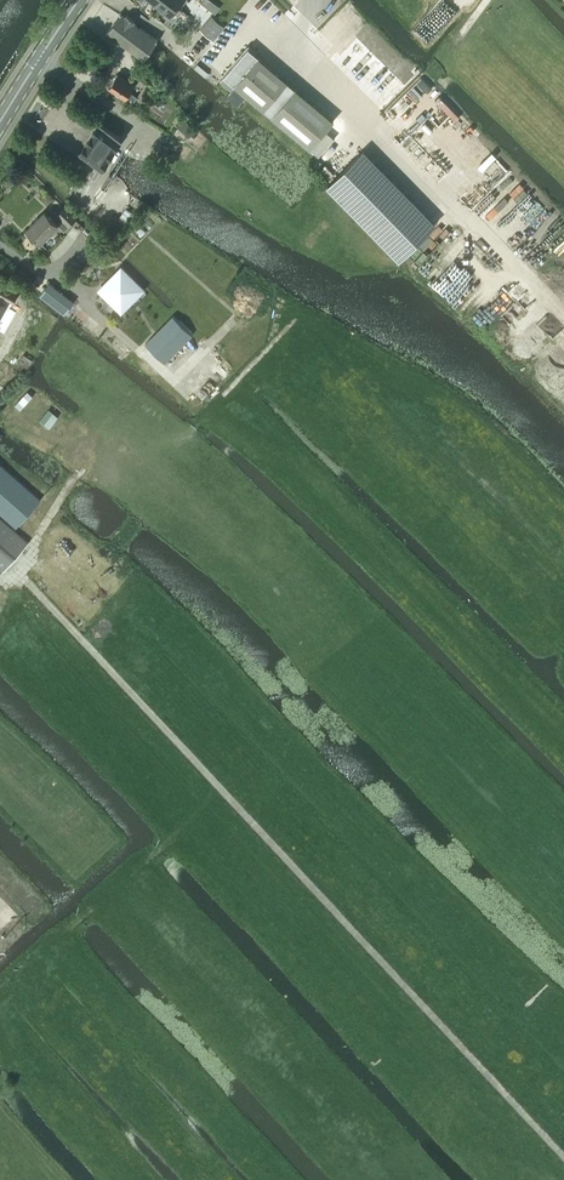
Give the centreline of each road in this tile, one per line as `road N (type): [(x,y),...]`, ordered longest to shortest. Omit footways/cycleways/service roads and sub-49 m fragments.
road 1 (track): [(563,1156),(22,574)]
road 2 (track): [(563,318),(463,211)]
road 3 (primary): [(0,122),(80,0)]

